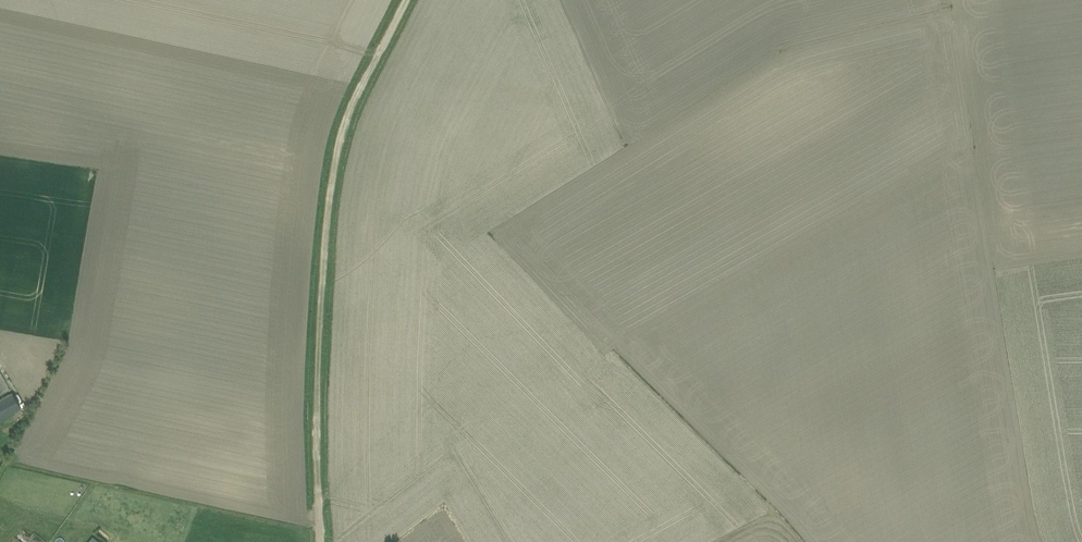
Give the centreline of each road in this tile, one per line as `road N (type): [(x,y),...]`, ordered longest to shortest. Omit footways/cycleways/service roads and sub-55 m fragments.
road 1 (track): [(319,541),(317,369),(333,177),(360,89),(406,0)]

